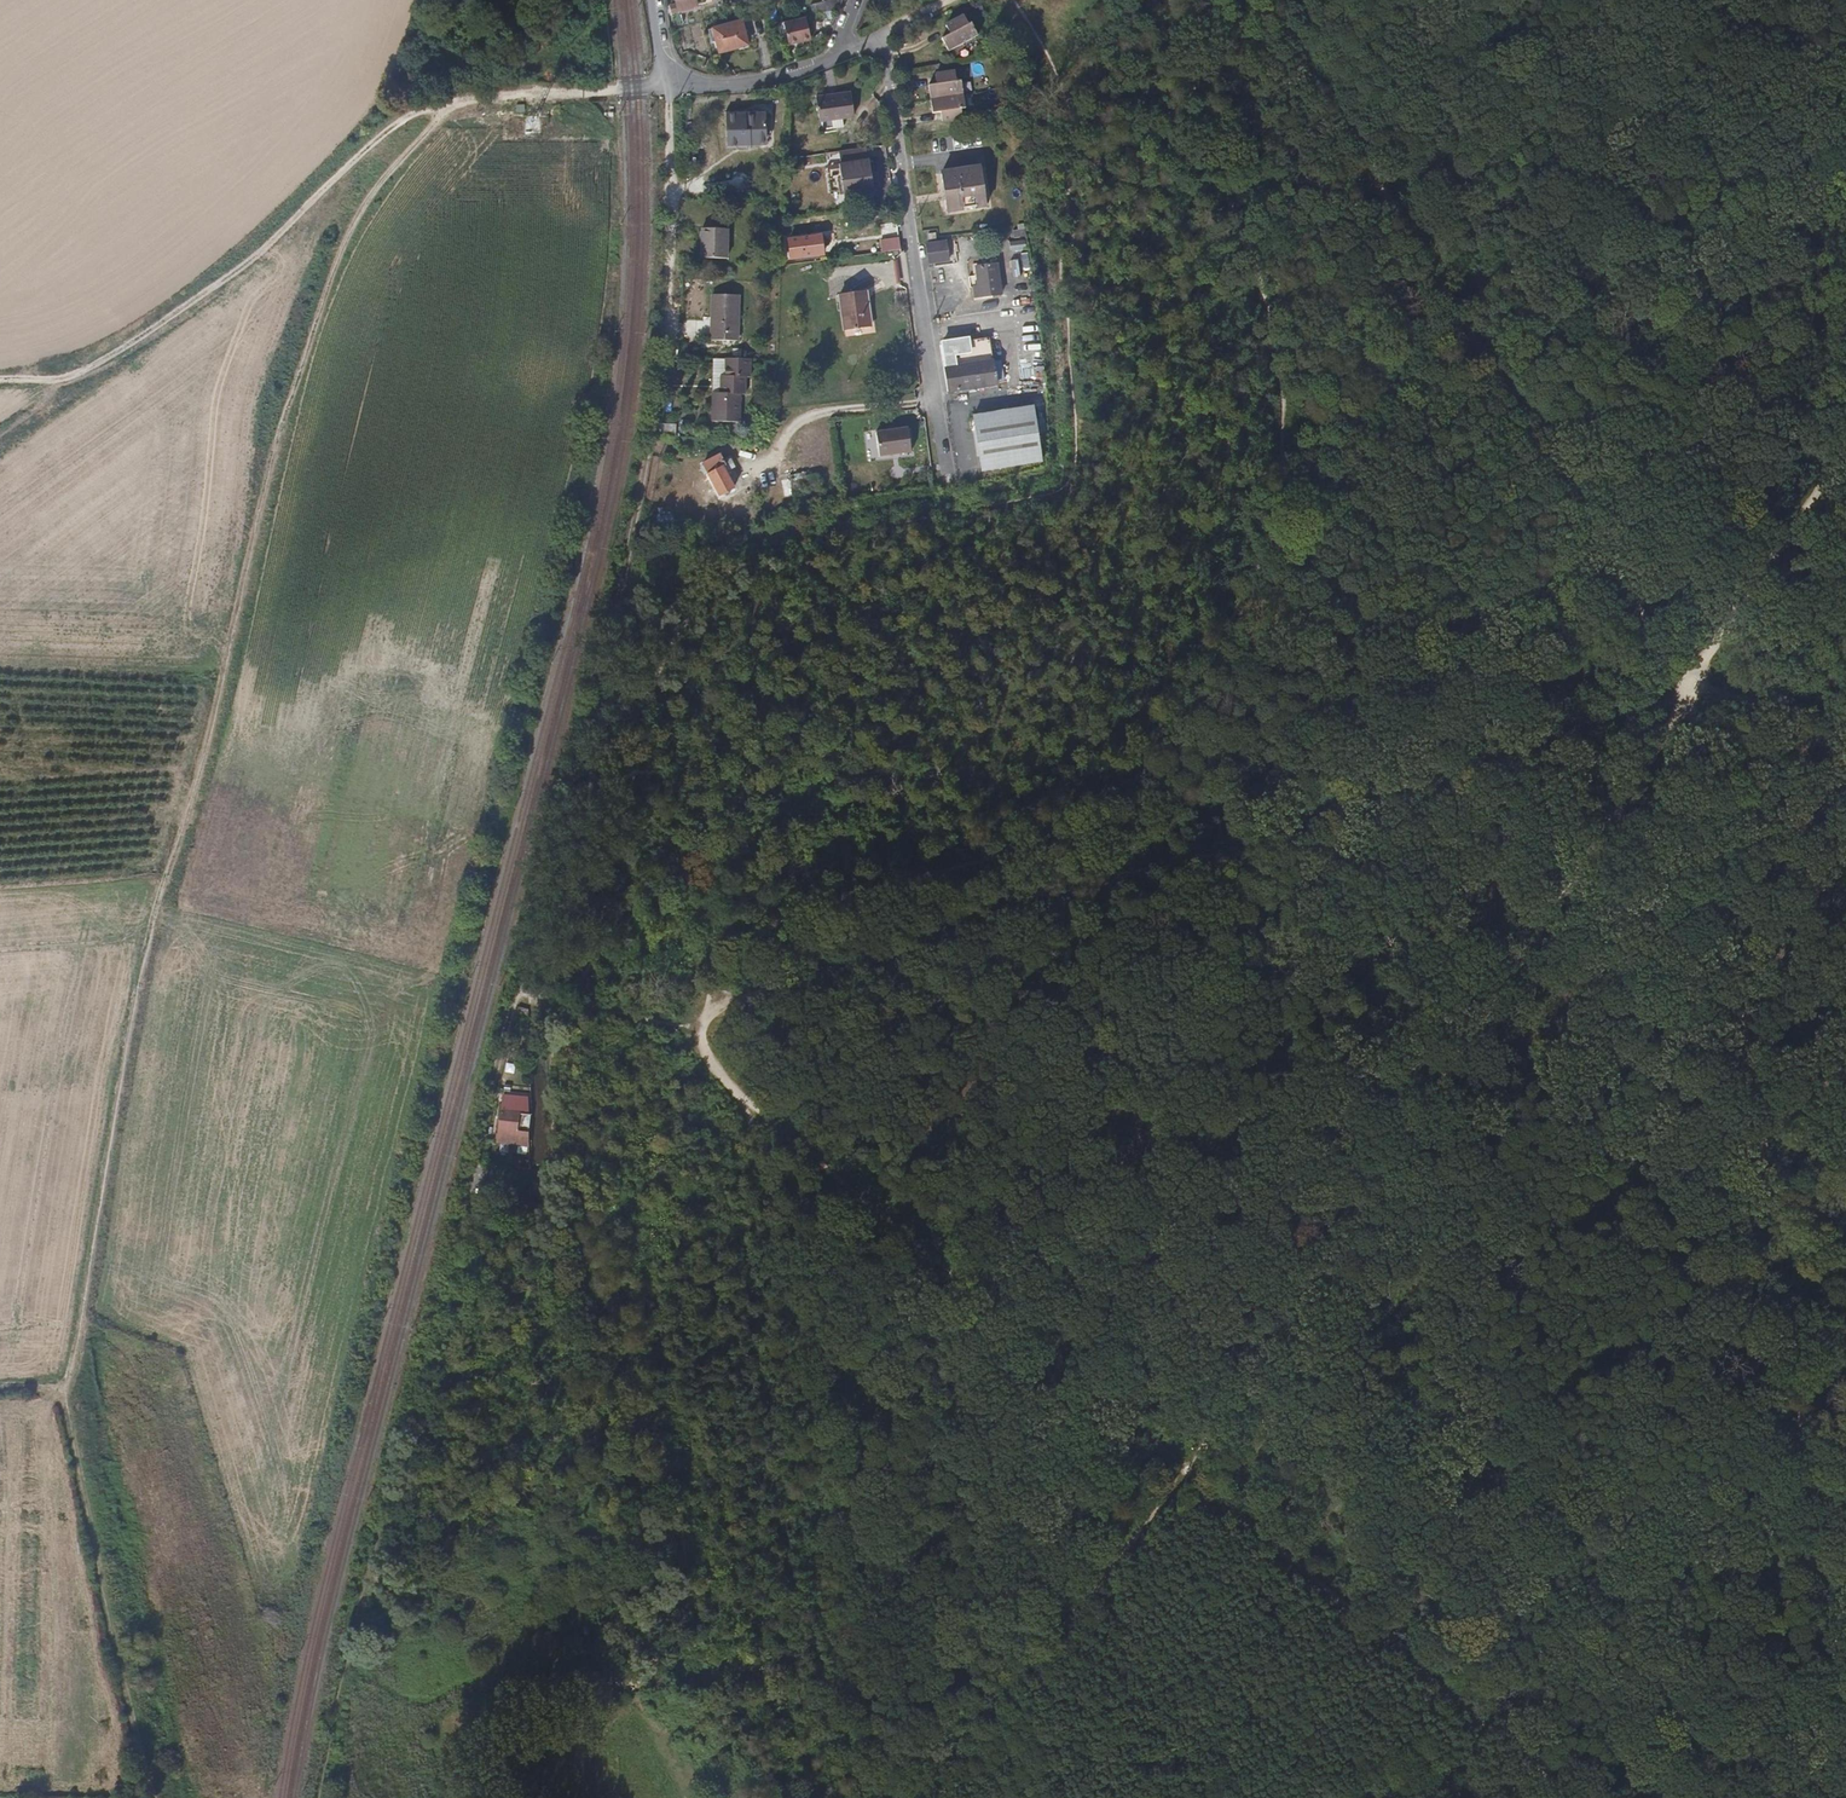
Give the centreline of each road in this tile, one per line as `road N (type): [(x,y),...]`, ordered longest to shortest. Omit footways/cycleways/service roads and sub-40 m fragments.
road 1 (track): [(448,106),(637,87),(677,75),(668,98),(669,324),(619,594),(320,1797)]
road 2 (track): [(1179,0),(1262,276),(1284,453),(1278,513),(1251,575),(1134,769),(1077,819),(1016,849),(755,921),(726,947),(708,981),(700,1028)]
road 3 (track): [(66,1391),(156,915),(235,641),(272,449),(356,215),(448,106)]
road 4 (track): [(700,1028),(944,923),(1685,698)]
road 5 (track): [(1685,698),(1845,1638)]
road 6 (track): [(1191,1475),(1685,698)]
road 7 (track): [(1265,0),(1676,666),(1685,698)]
road 8 (track): [(751,1117),(833,1516),(837,1662),(847,1711),(871,1759),(908,1797)]
road 9 (track): [(751,1117),(1191,1475)]
road 10 (track): [(1191,1475),(1563,1797)]
road 11 (track): [(448,106),(394,125),(243,263),(58,383)]
road 12 (residential): [(944,463),(876,37)]
road 13 (track): [(156,1797),(66,1391)]
road 14 (track): [(1685,698),(1845,467)]
road 15 (residential): [(655,0),(669,65),(696,84),(764,79),(841,53)]
road 16 (track): [(1035,1659),(1191,1475)]
road 17 (track): [(1845,720),(1685,698)]
road 18 (track): [(1743,0),(1845,70)]

